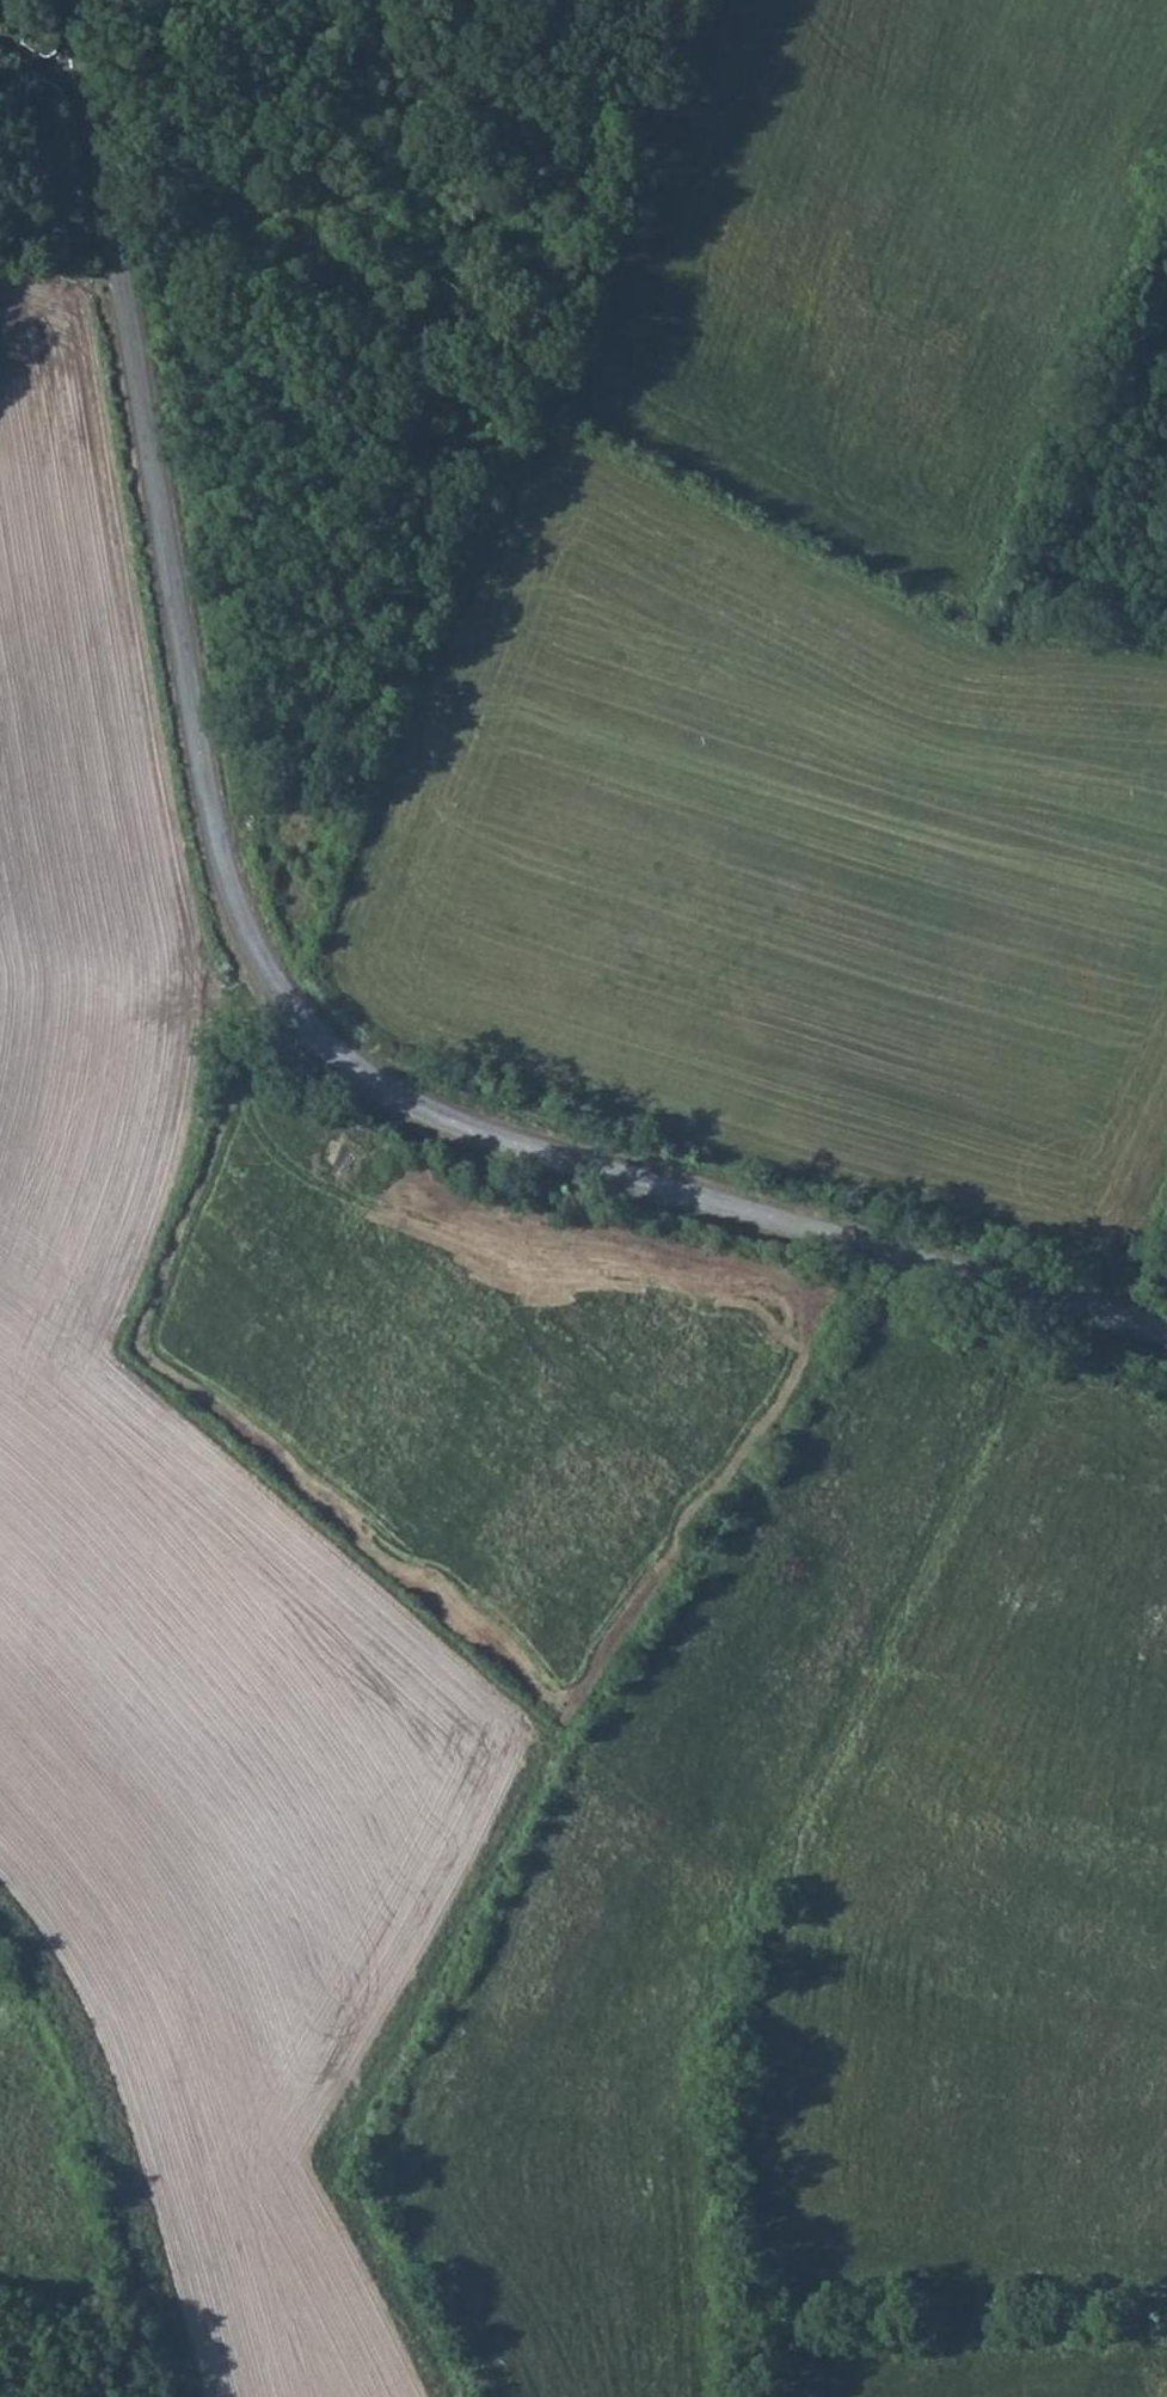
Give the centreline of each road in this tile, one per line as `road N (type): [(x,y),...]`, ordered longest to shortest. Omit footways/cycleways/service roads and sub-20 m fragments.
road 1 (unclassified): [(69,0),(209,805),(233,894),(282,998),(363,1078),(482,1137),(1166,1332)]

